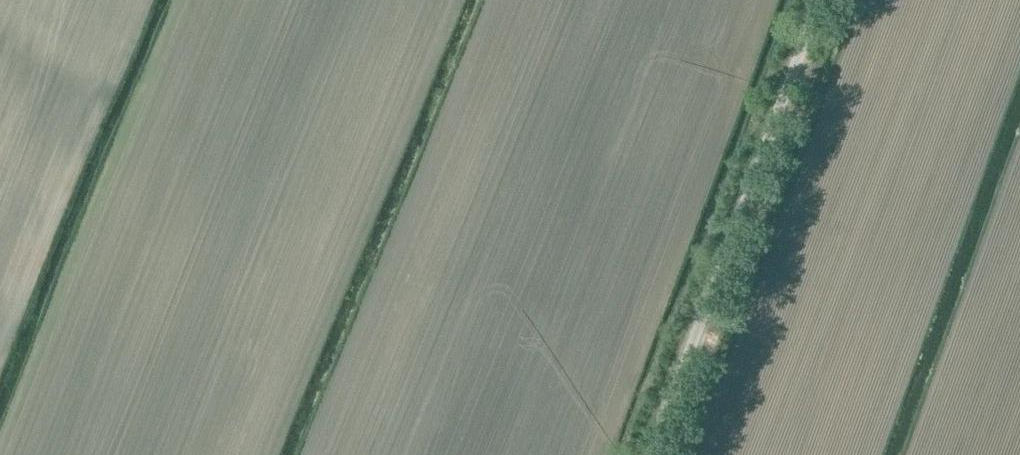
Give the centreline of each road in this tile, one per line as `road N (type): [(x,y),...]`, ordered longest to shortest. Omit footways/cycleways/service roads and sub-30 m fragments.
road 1 (unclassified): [(639,454),(808,0)]

